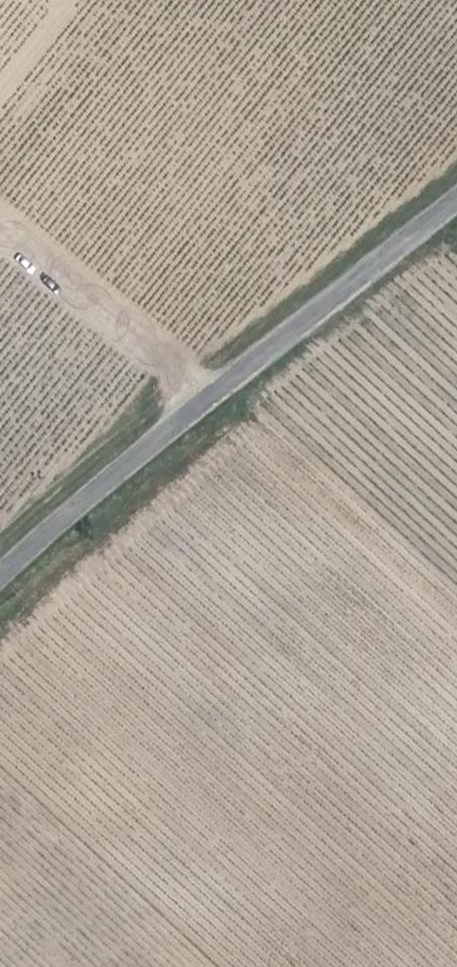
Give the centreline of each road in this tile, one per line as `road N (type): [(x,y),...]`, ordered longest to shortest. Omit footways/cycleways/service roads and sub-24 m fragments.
road 1 (unclassified): [(0,572),(113,472),(456,203)]
road 2 (track): [(0,227),(210,396)]
road 3 (track): [(180,372),(0,543)]

